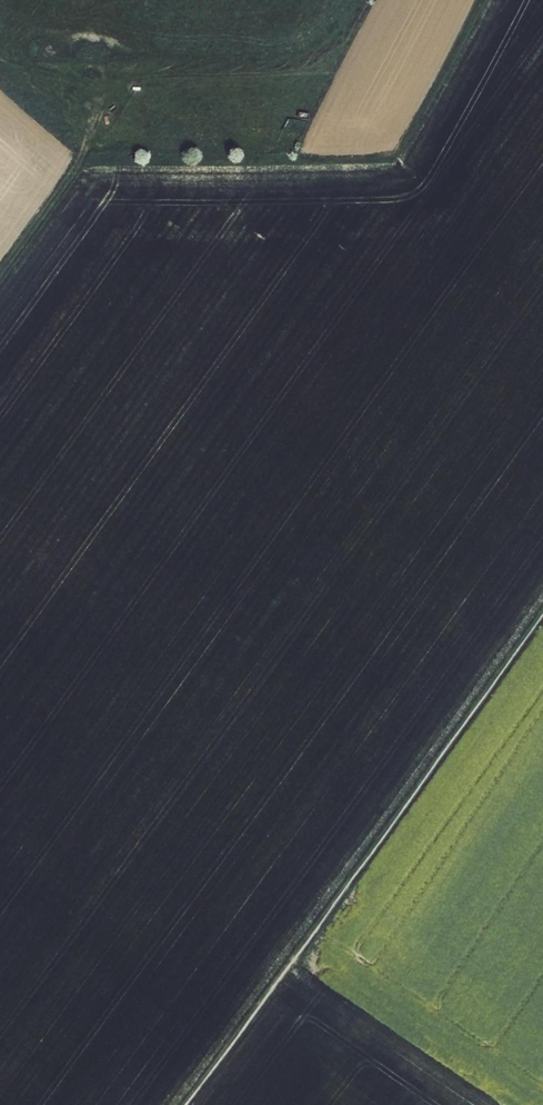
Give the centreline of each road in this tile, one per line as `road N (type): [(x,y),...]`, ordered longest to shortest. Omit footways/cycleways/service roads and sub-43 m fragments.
road 1 (track): [(0,267),(74,164),(380,164),(469,0)]
road 2 (track): [(186,1104),(542,608)]

